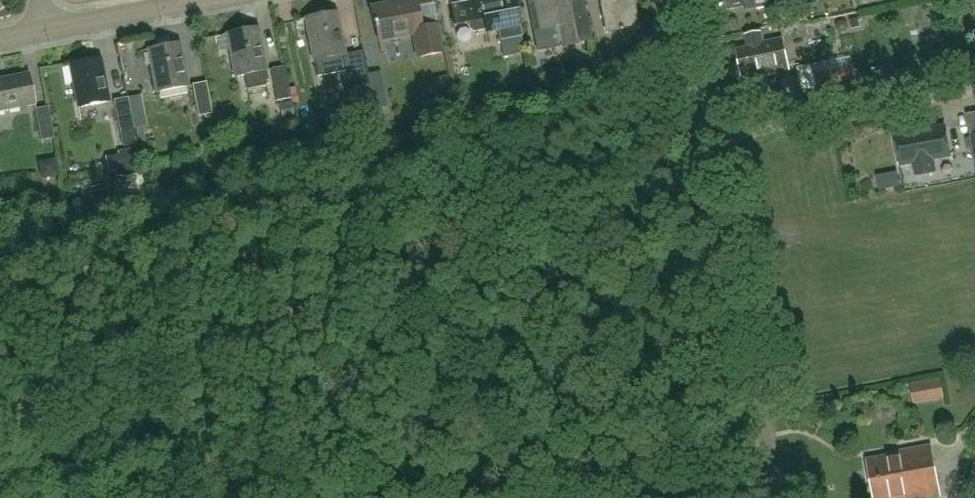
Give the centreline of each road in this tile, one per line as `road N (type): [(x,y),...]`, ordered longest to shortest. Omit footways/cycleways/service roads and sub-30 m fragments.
road 1 (unclassified): [(777,497),(676,0)]
road 2 (track): [(707,148),(974,92)]
road 3 (residential): [(49,32),(210,0)]

